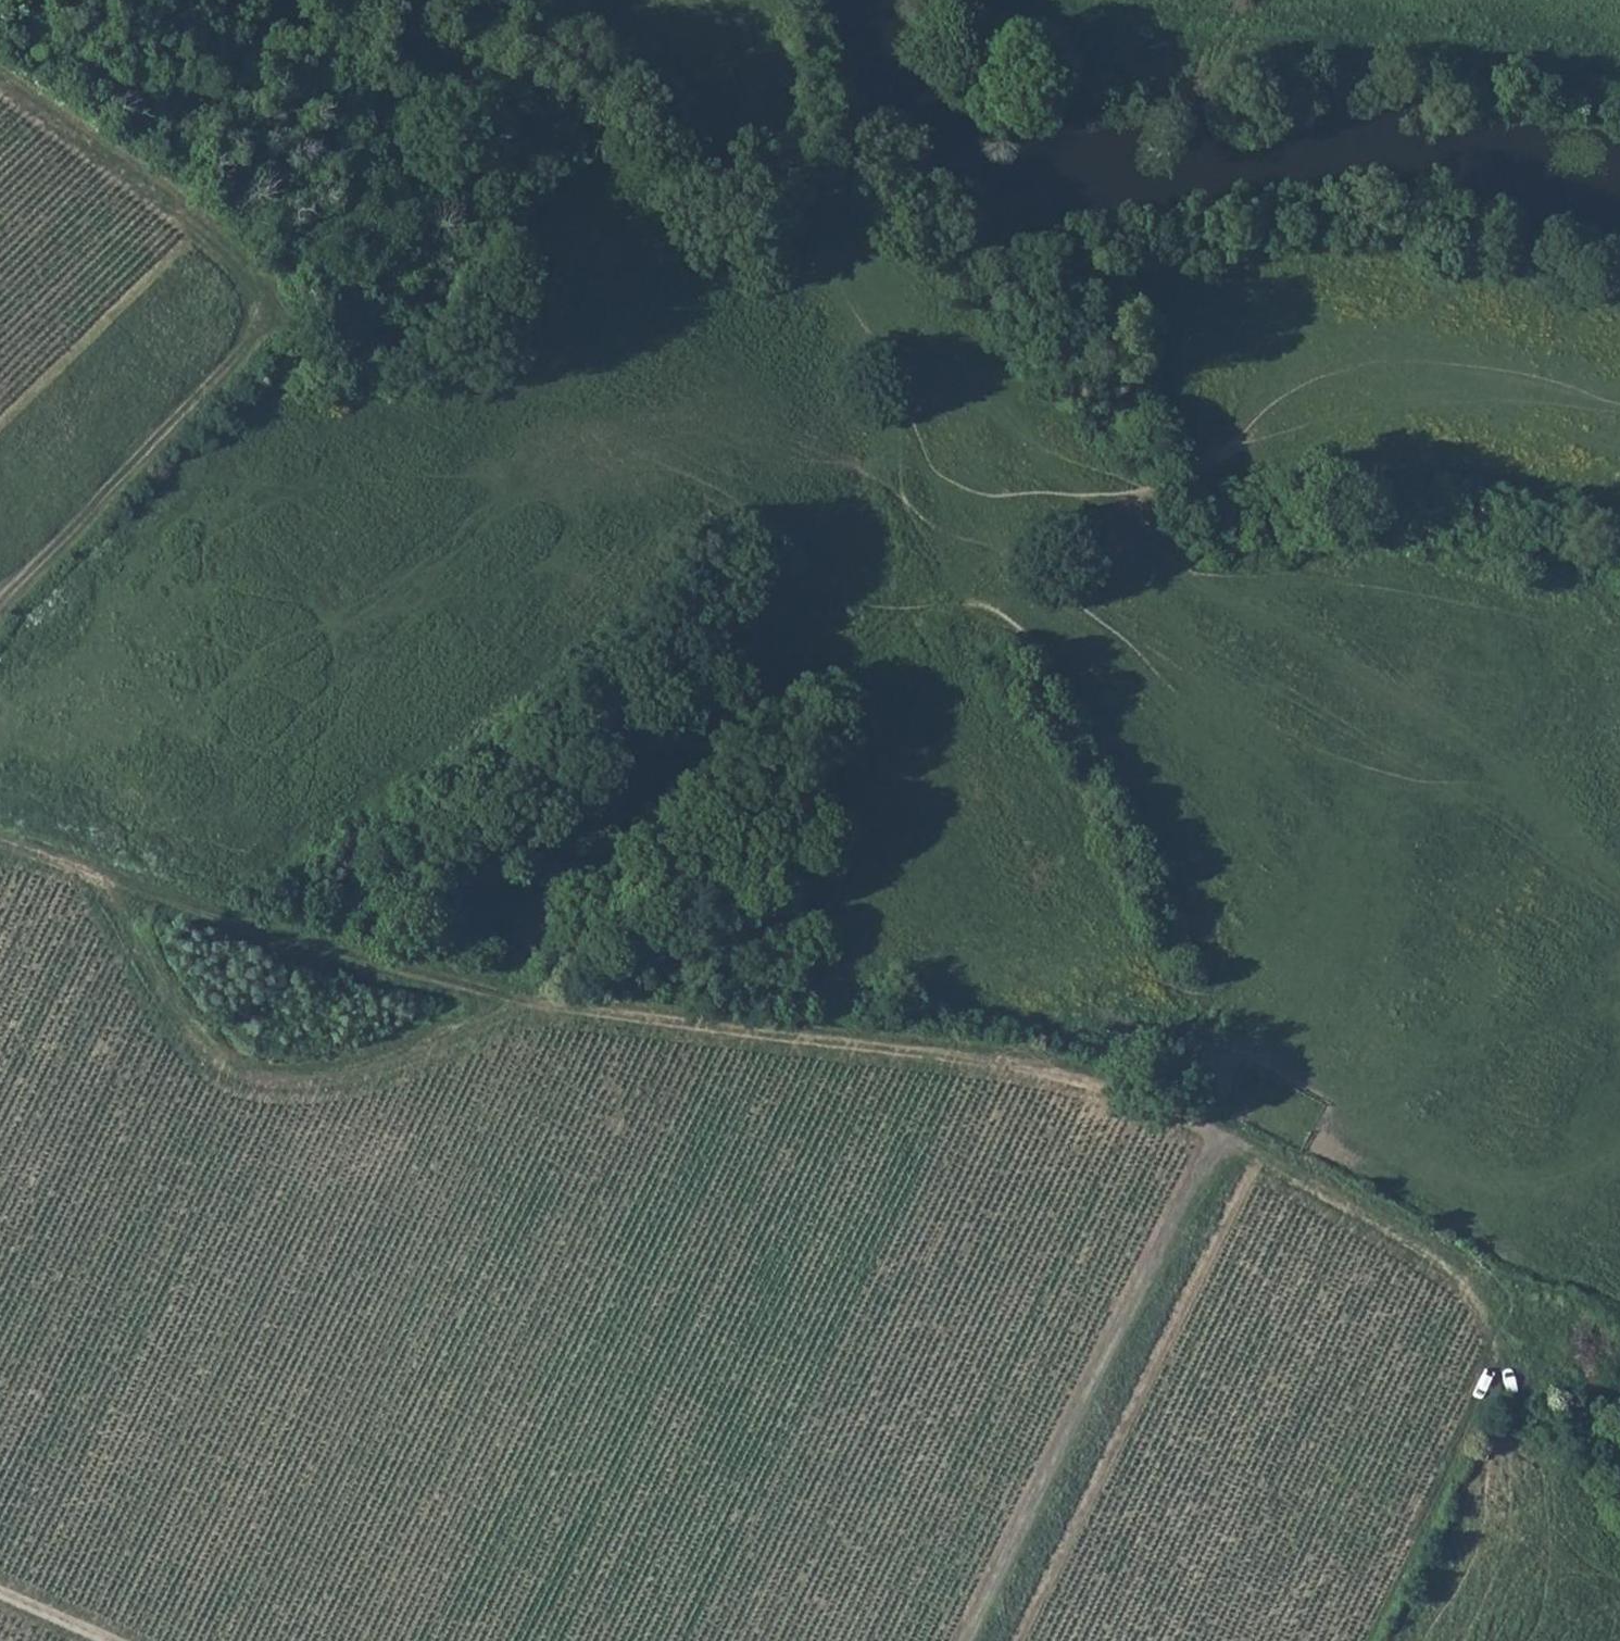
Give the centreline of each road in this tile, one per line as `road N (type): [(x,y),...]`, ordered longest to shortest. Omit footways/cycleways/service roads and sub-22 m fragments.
road 1 (track): [(959,1640),(1212,1123),(1101,792),(974,625)]
road 2 (track): [(285,933),(546,1010),(1034,1077),(1212,1123)]
road 3 (track): [(0,602),(239,354),(257,290)]

